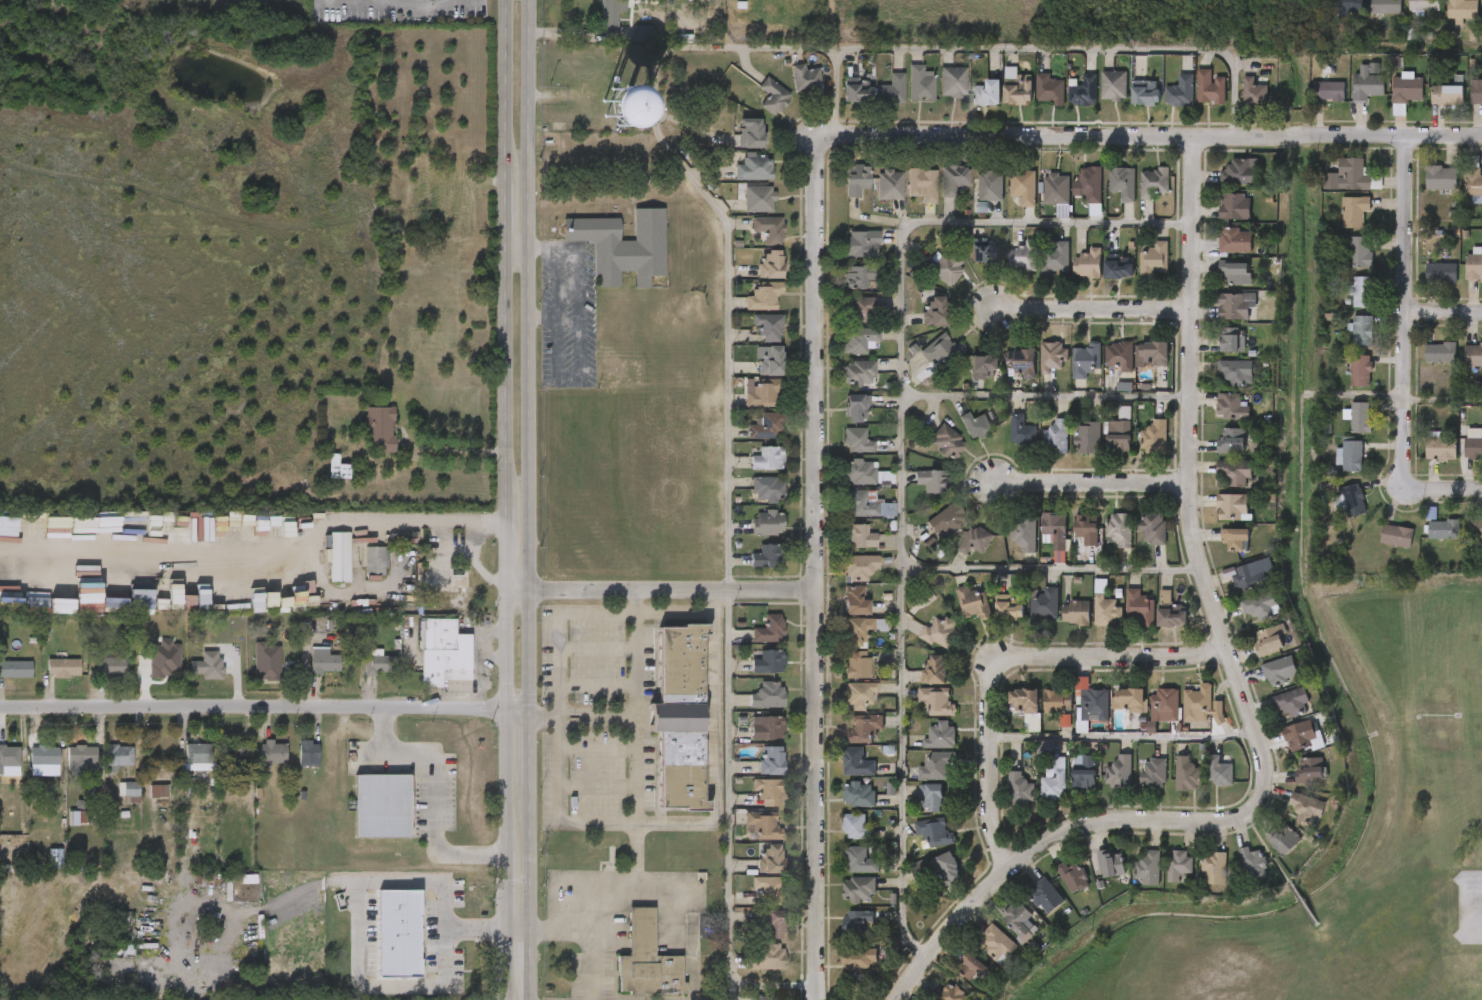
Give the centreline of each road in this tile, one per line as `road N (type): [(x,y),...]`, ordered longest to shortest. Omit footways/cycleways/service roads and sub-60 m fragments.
road 1 (residential): [(1194,139),(1192,522),(1269,780),(1252,812),(1224,823),(1098,823),(1046,839),(965,910),(895,999)]
road 2 (residential): [(817,999),(815,145)]
road 3 (secondary): [(531,714),(527,0)]
road 4 (residential): [(815,145),(837,135),(1481,136)]
road 5 (residential): [(0,708),(531,714)]
road 6 (secondary): [(504,0),(507,520)]
road 7 (residential): [(1226,646),(1180,657),(1022,655),(1001,662),(990,709),(991,815),(1009,868)]
road 8 (residential): [(1408,136),(1407,478)]
road 9 (residential): [(819,591),(508,592)]
road 10 (secondary): [(508,592),(507,850)]
road 11 (residential): [(1192,311),(994,310)]
road 12 (residential): [(1191,485),(994,483)]
road 13 (secondary): [(530,928),(530,796)]

